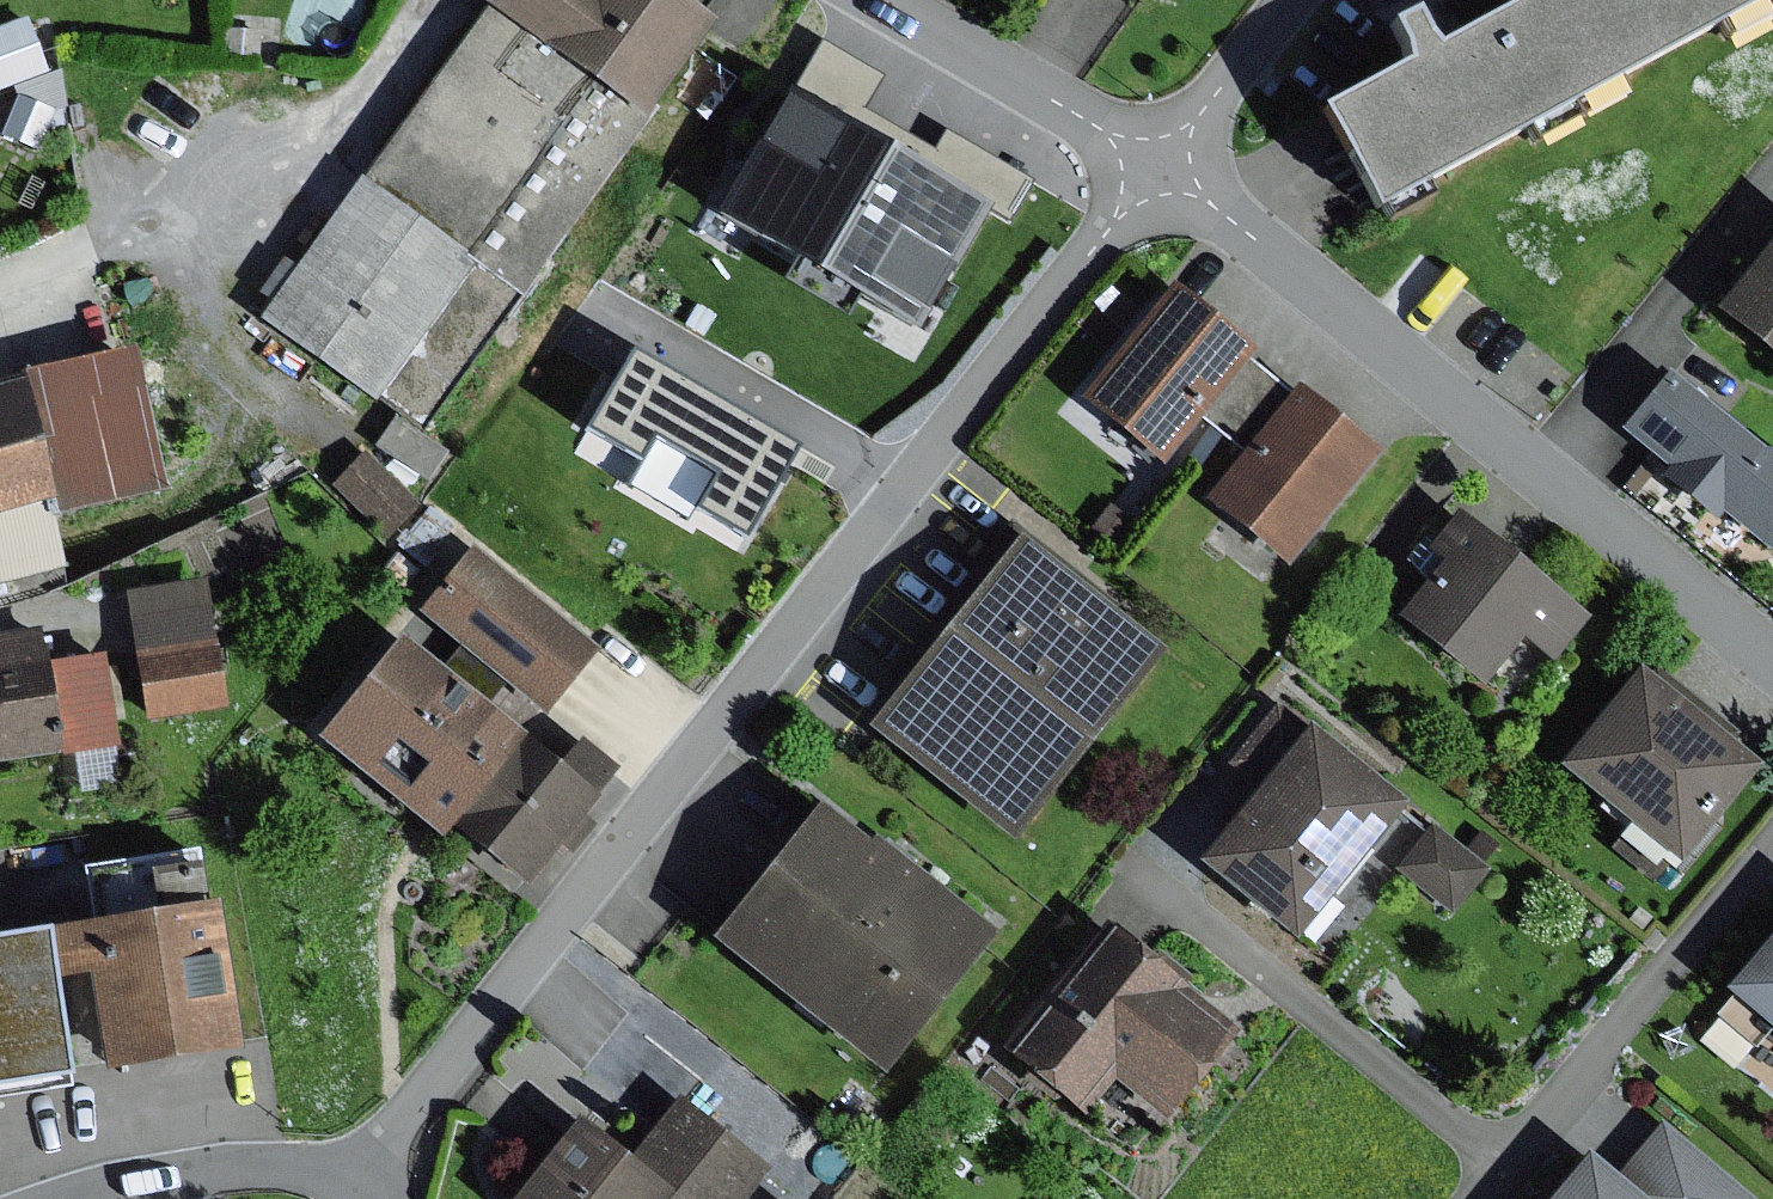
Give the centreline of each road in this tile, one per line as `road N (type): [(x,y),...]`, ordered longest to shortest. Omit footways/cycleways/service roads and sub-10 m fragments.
road 1 (residential): [(1177,156),(379,1161)]
road 2 (residential): [(1772,657),(1560,467),(1177,156)]
road 3 (residential): [(1772,840),(1483,1198)]
road 4 (residential): [(379,1161),(189,1171),(62,1198)]
road 5 (residential): [(1177,156),(902,0)]
road 6 (residential): [(1301,0),(1177,156)]

